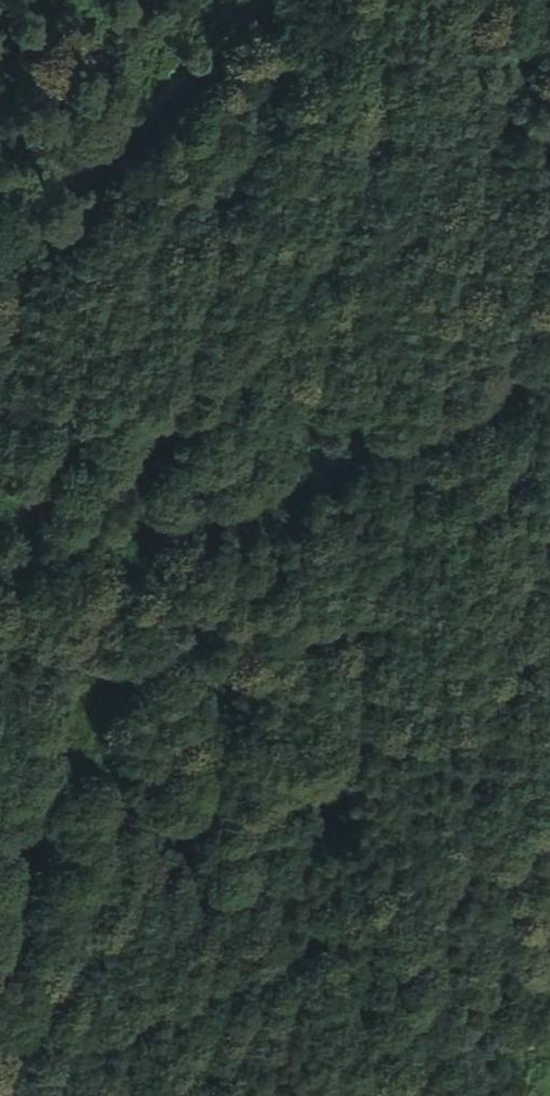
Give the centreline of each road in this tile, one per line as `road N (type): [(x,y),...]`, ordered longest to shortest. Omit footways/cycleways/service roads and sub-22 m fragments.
road 1 (track): [(0,245),(258,0)]

